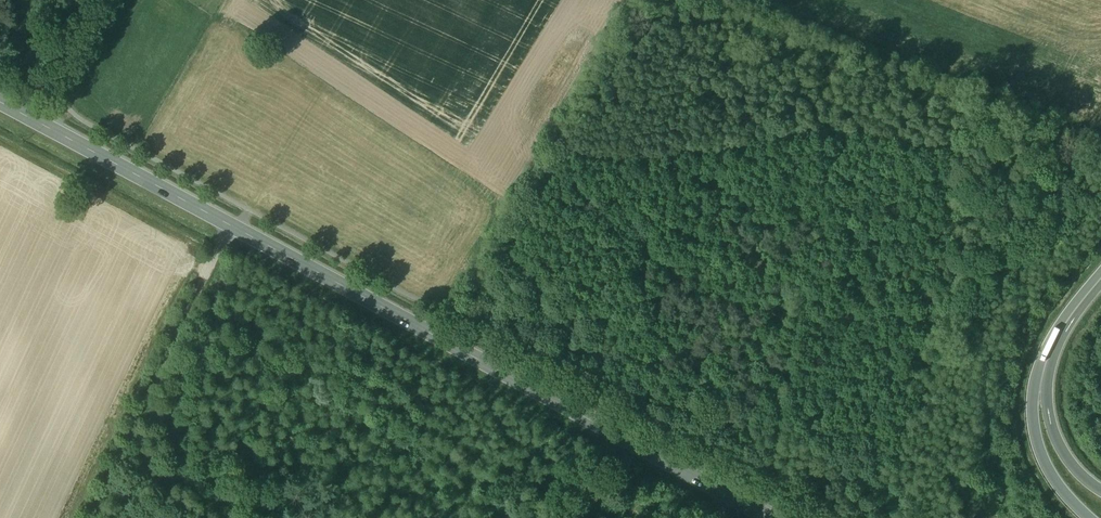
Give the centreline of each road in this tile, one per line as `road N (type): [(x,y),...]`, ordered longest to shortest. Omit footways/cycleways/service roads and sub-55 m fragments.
road 1 (secondary): [(0,103),(773,517)]
road 2 (track): [(232,227),(96,517)]
road 3 (motorway): [(1045,376),(1037,439),(1066,496),(1091,517)]
road 4 (motorway): [(1100,489),(1063,453),(1045,376)]

